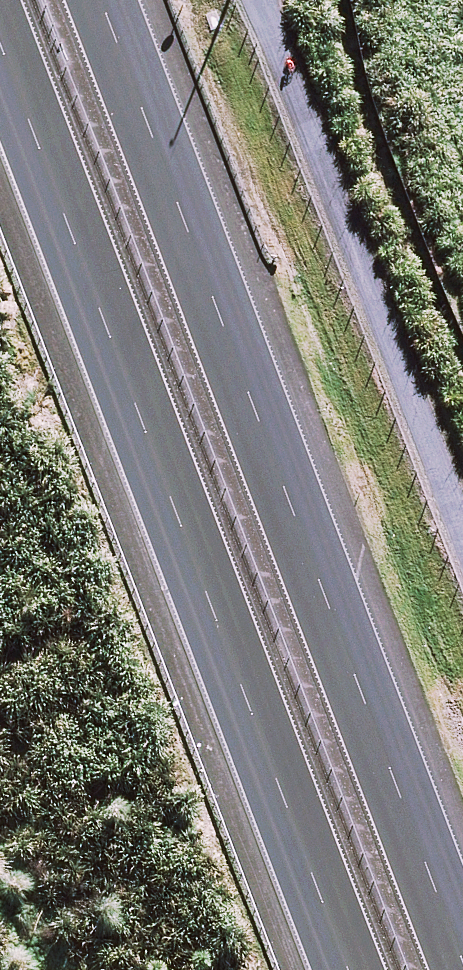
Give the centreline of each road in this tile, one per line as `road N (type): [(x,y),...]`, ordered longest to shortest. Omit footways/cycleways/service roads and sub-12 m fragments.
road 1 (motorway): [(103,0),(462,954)]
road 2 (motorway): [(355,969),(0,35)]

